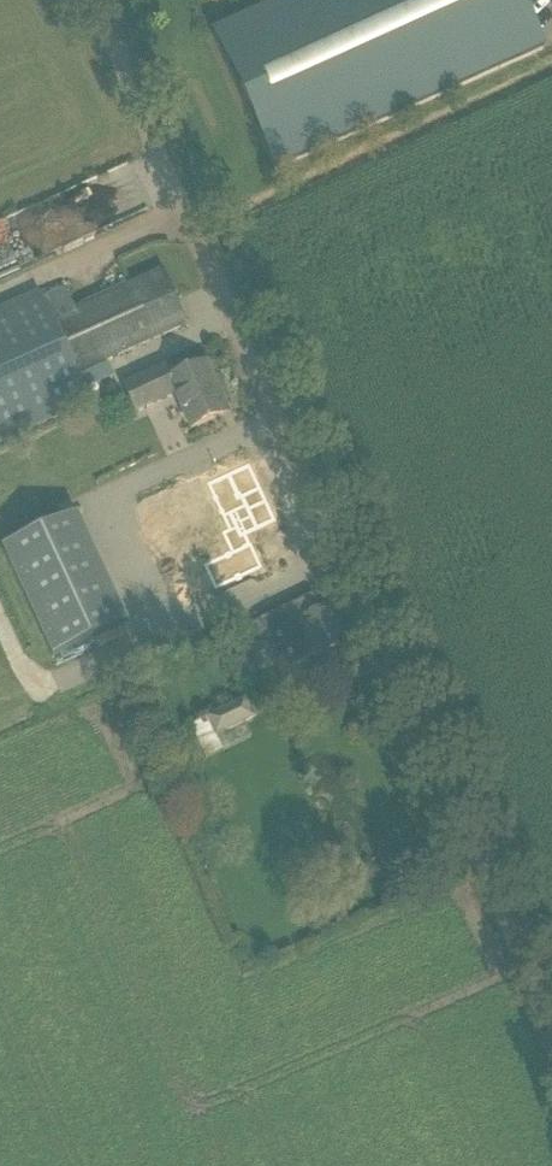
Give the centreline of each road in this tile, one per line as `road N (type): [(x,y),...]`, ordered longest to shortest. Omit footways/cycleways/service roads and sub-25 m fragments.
road 1 (unclassified): [(96,0),(551,1014)]

